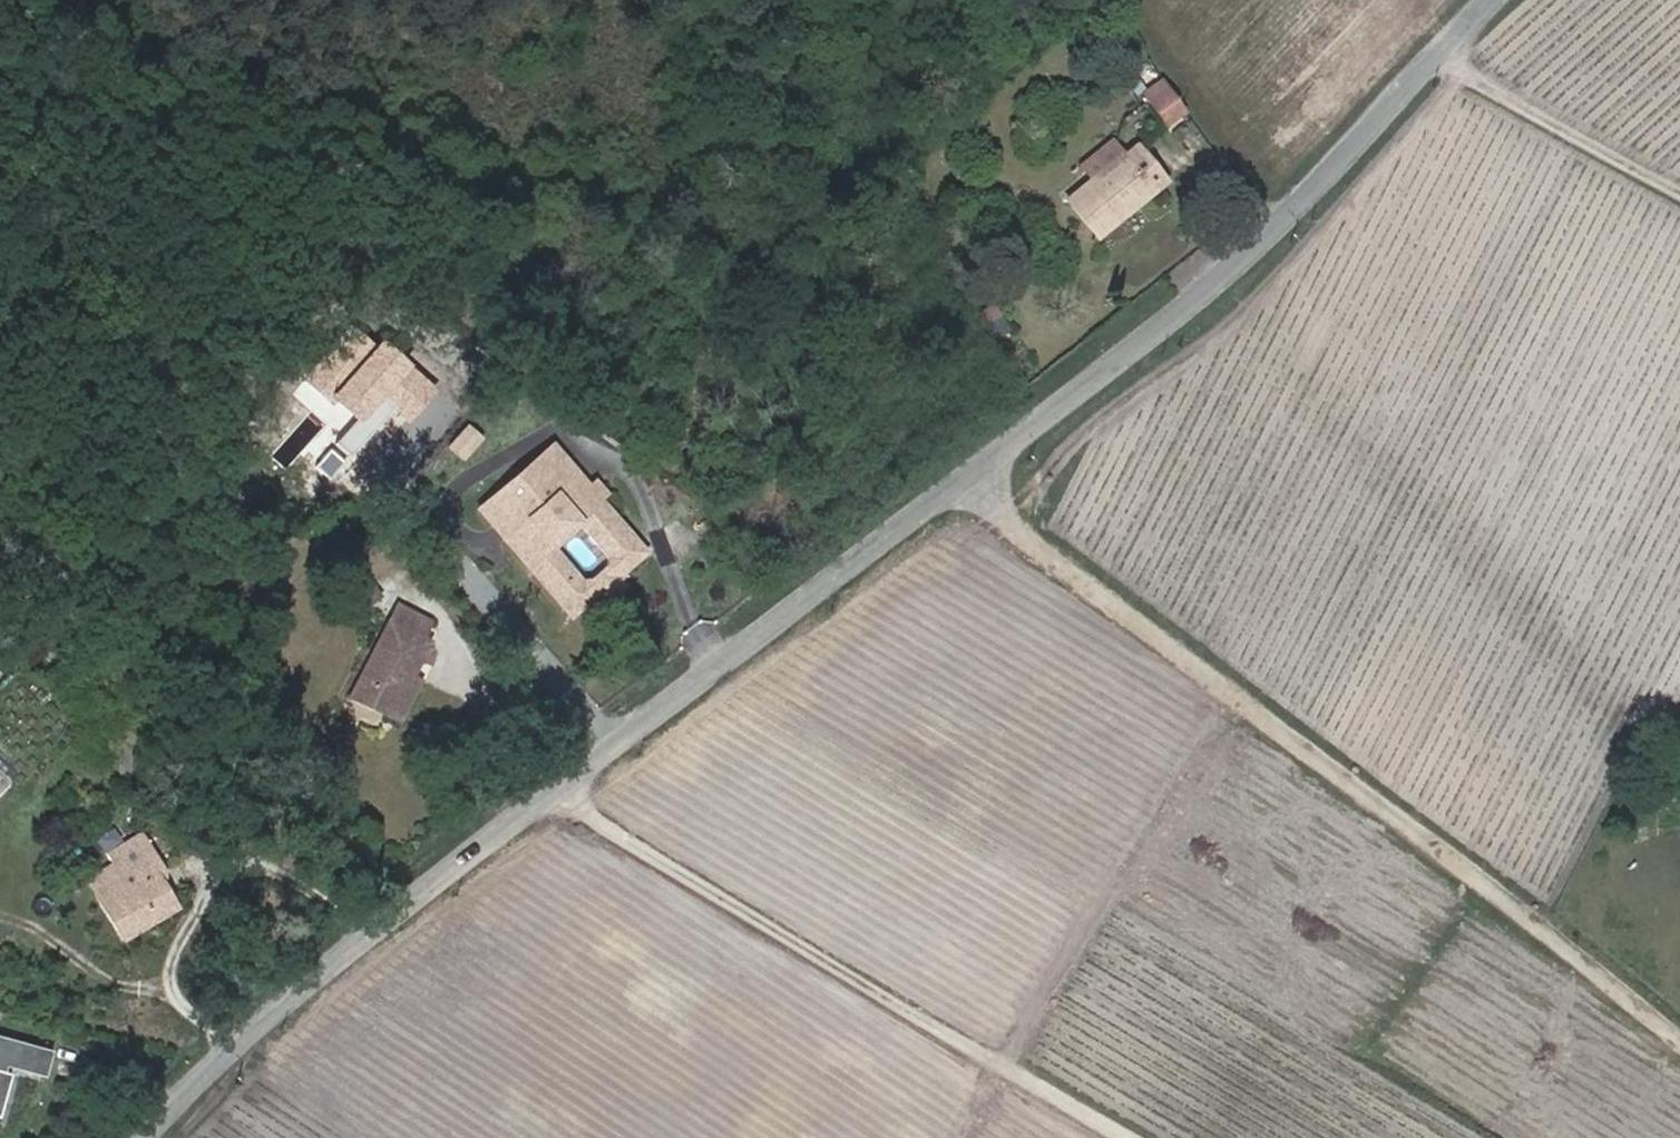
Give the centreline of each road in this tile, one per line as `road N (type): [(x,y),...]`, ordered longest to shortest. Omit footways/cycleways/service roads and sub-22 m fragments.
road 1 (unclassified): [(155,1137),(1282,230),(1507,0)]
road 2 (track): [(967,484),(1561,937),(1679,1042)]
road 3 (track): [(1123,1137),(568,806)]
road 4 (track): [(1204,665),(997,1063)]
road 5 (track): [(1679,181),(1452,56)]

